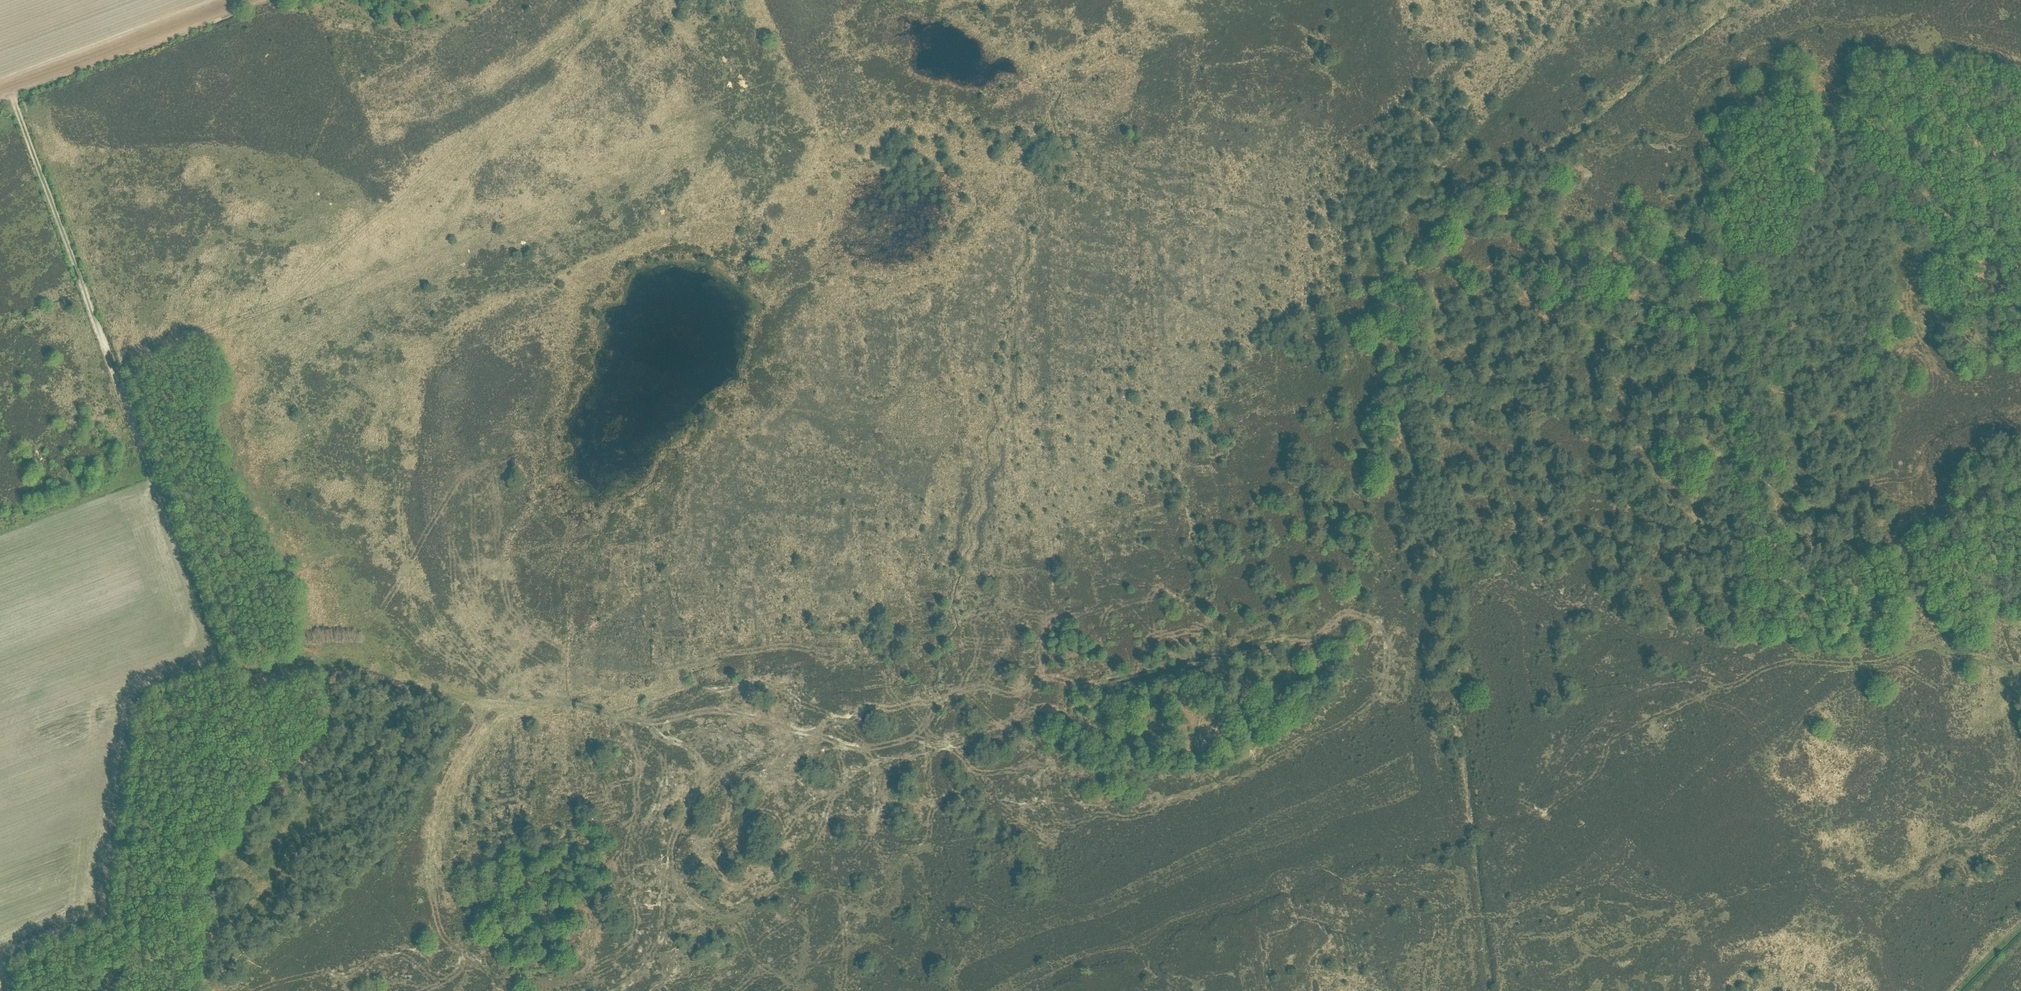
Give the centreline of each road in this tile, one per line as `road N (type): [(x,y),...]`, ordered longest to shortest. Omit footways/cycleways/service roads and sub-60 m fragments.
road 1 (track): [(0,86),(11,82),(174,546)]
road 2 (track): [(11,82),(249,0)]

